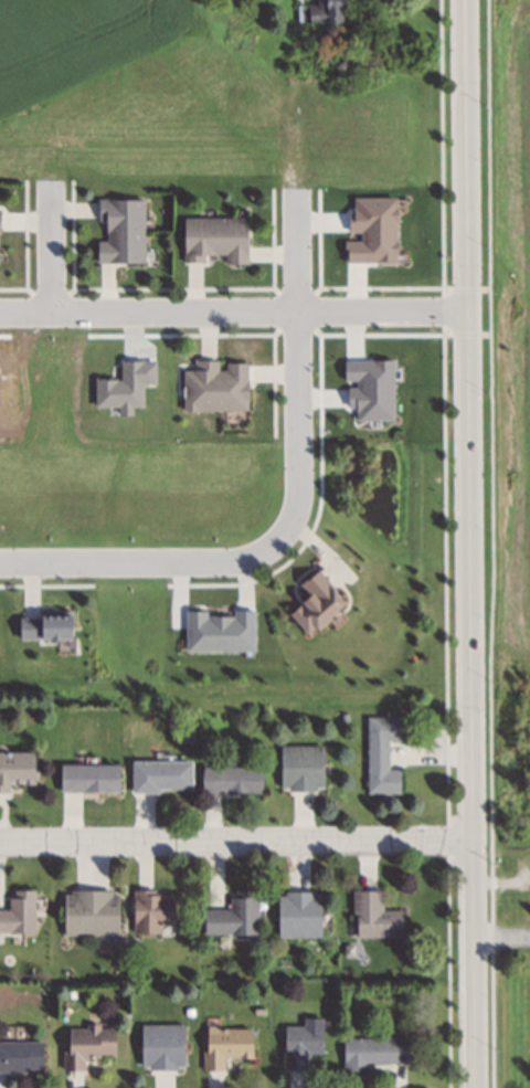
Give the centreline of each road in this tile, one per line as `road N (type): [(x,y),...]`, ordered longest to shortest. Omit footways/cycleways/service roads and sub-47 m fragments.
road 1 (secondary): [(470,0),(477,1087)]
road 2 (residential): [(0,563),(223,561),(250,557),(282,527),(300,464),(293,196)]
road 3 (residential): [(0,314),(474,316)]
road 4 (residential): [(474,841),(0,841)]
road 5 (residential): [(50,314),(50,187)]

